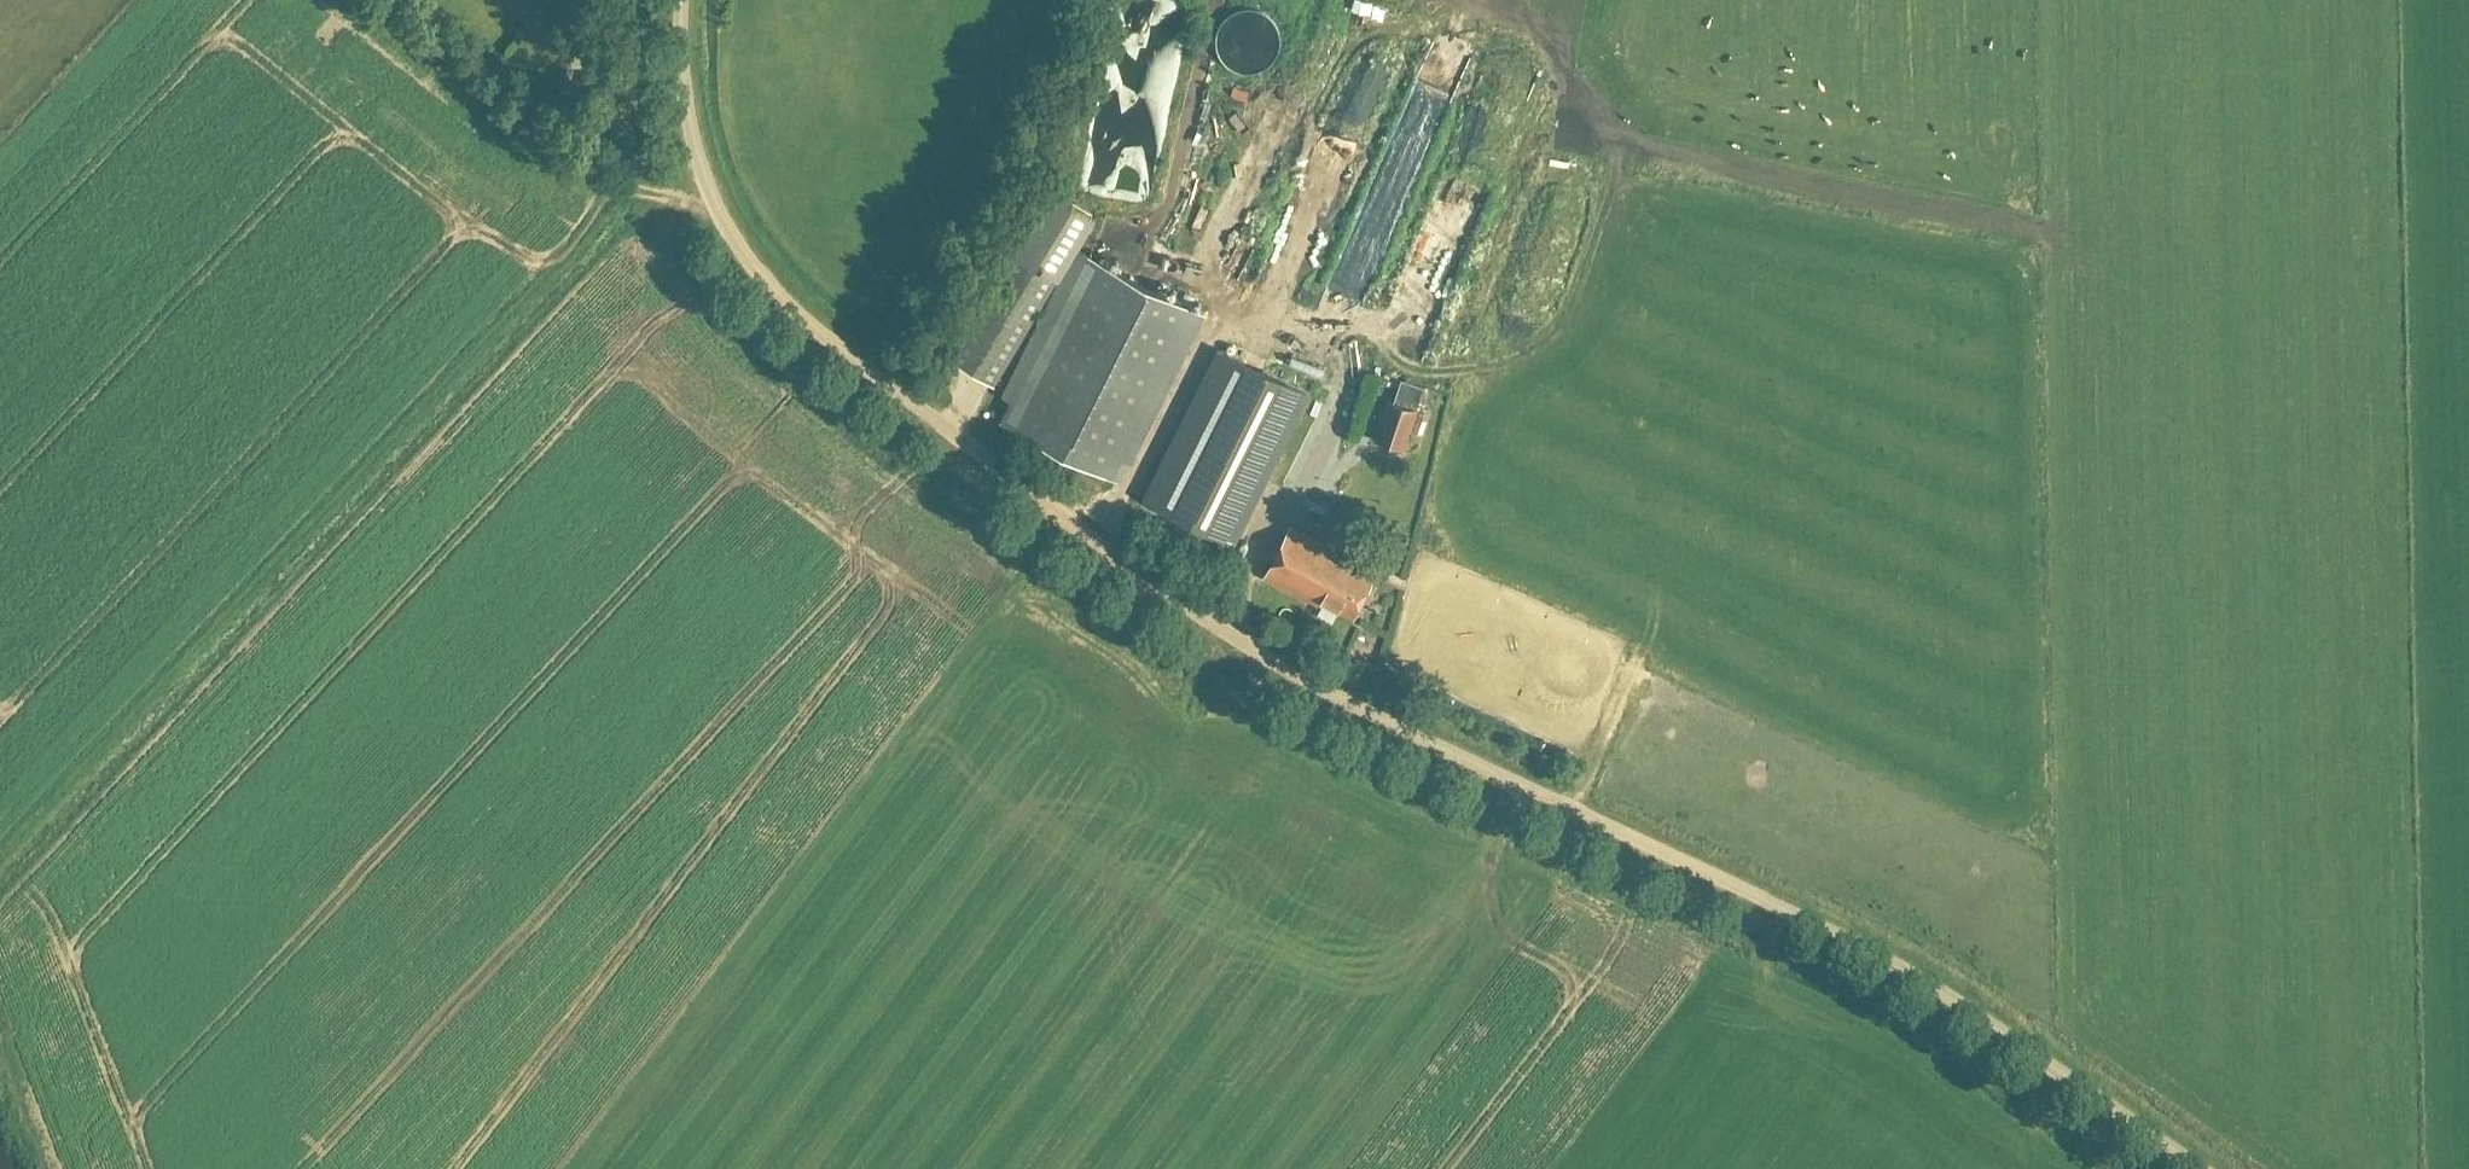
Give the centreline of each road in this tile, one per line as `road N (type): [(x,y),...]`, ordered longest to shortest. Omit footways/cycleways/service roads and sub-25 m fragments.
road 1 (unclassified): [(2198,1168),(1932,987),(1283,668),(1154,585),(850,363),(778,296),(720,211),(686,100),(686,0)]

